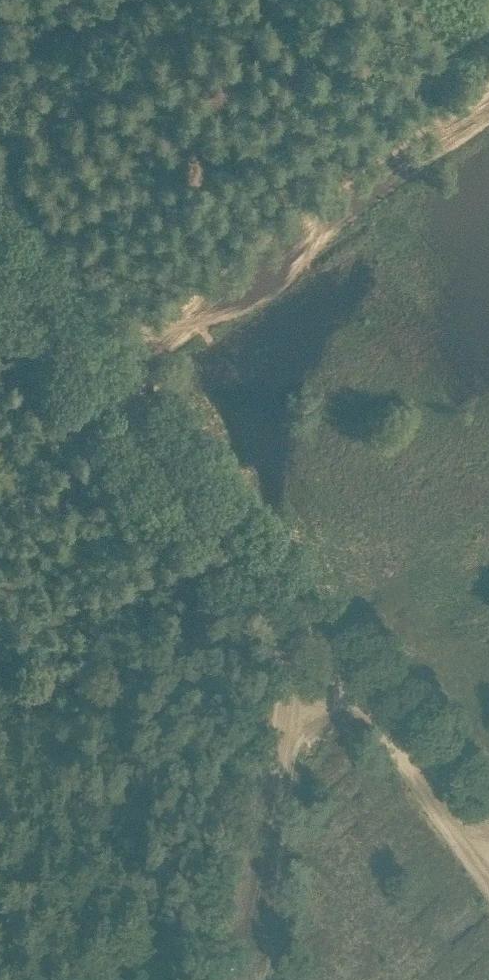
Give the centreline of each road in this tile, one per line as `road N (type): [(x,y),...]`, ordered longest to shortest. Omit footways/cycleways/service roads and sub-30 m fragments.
road 1 (track): [(104,370),(132,382),(142,415),(292,593),(236,979)]
road 2 (track): [(104,370),(488,106)]
road 3 (track): [(292,593),(488,859)]
road 4 (track): [(104,370),(0,245)]
road 5 (track): [(104,370),(0,450)]
road 6 (track): [(115,0),(0,49)]

